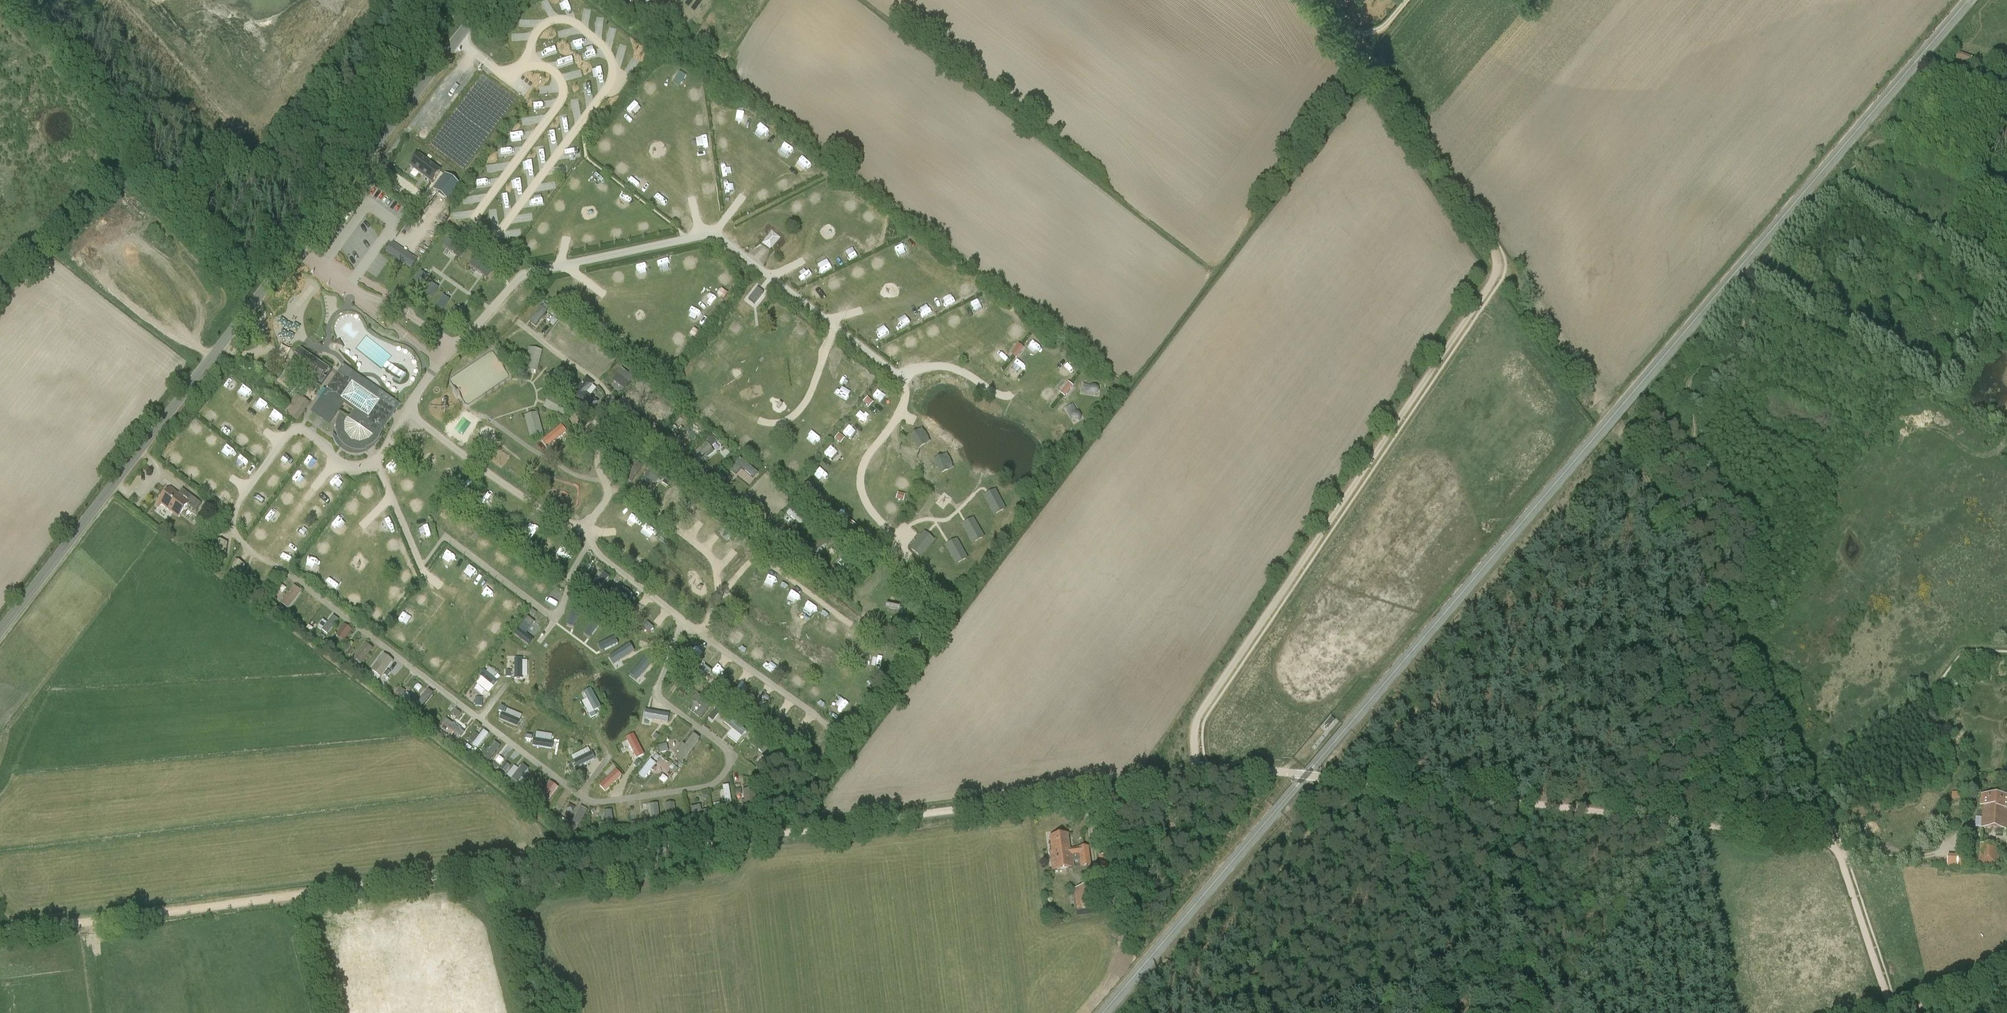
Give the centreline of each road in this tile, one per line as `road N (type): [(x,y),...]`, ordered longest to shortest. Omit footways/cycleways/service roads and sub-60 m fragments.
road 1 (track): [(1204,779),(0,933)]
road 2 (unclassified): [(0,631),(488,0)]
road 3 (track): [(1831,843),(1295,773),(1204,779)]
road 4 (track): [(1201,779),(1205,714),(1216,679),(1503,264)]
road 5 (track): [(1807,786),(1613,422)]
road 6 (track): [(1503,265),(1326,0)]
road 7 (track): [(1621,434),(1750,278)]
road 8 (track): [(1891,1012),(1831,843)]
road 9 (track): [(1750,278),(1843,175)]
road 10 (track): [(1843,175),(1951,238)]

